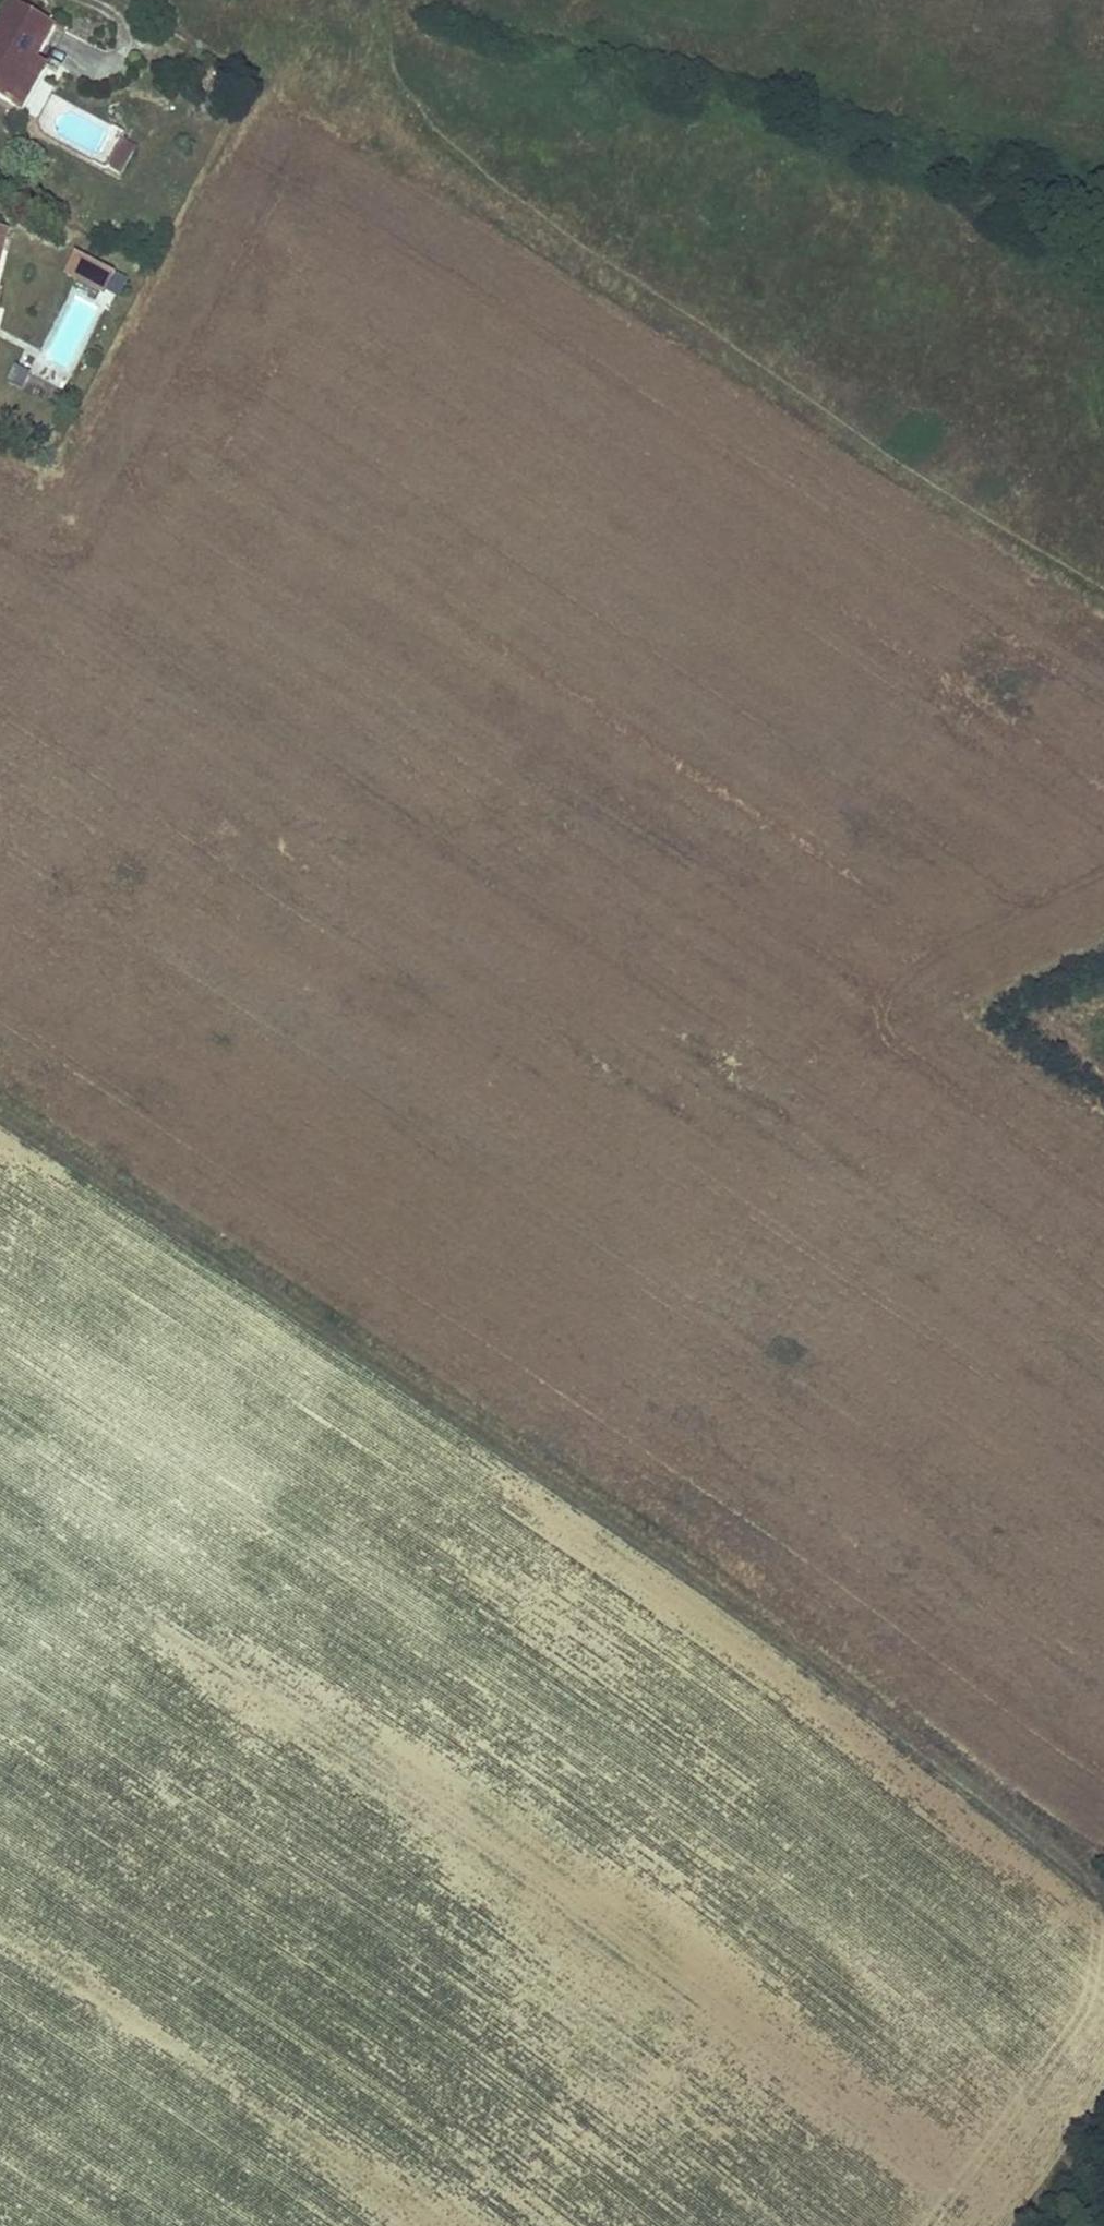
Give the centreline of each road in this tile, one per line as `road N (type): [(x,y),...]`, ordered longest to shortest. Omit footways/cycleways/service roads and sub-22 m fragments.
road 1 (track): [(1103,1892),(1008,1809),(680,1566),(0,1114)]

